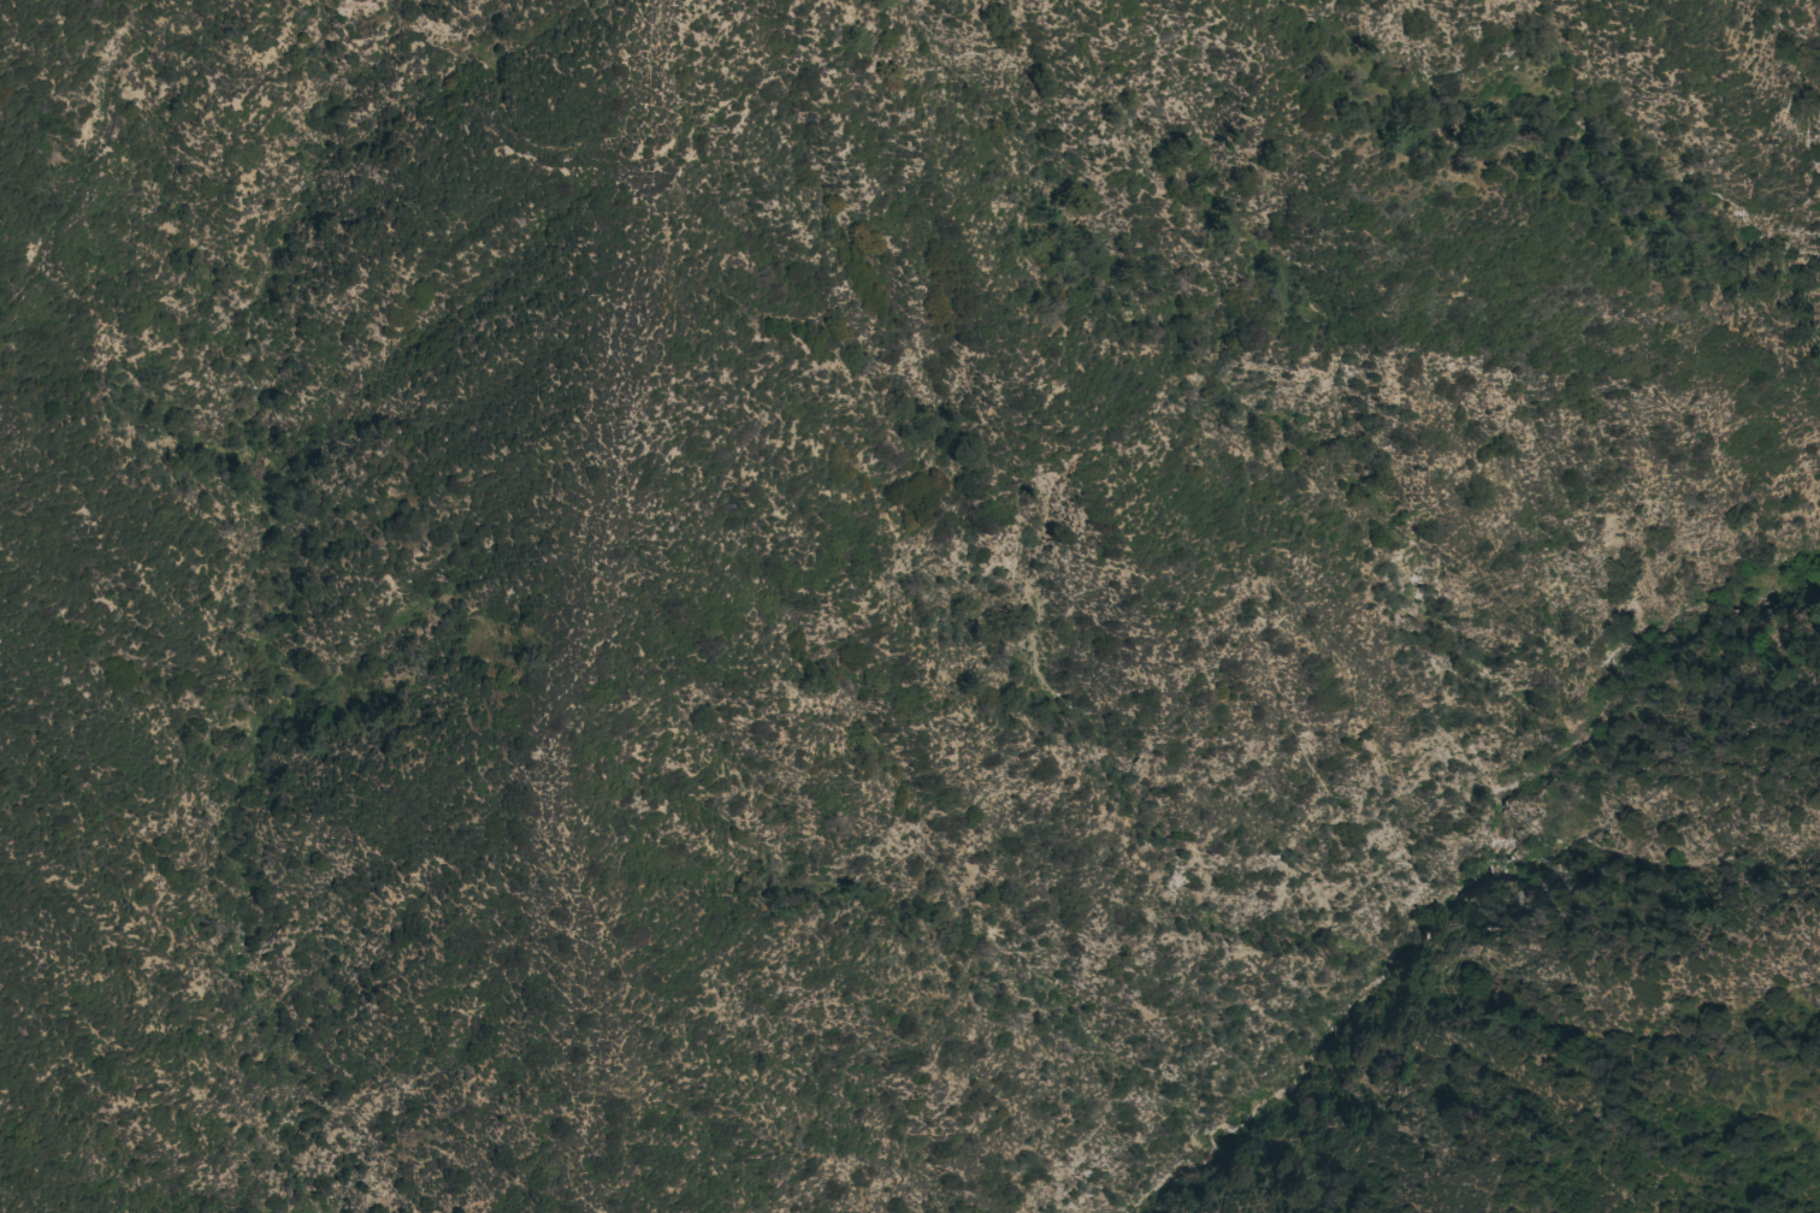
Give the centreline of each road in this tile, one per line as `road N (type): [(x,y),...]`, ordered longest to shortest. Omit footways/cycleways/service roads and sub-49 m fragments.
road 1 (track): [(0,308),(58,261),(155,77),(182,53),(256,77),(336,37),(389,41),(485,84),(542,144),(657,168),(763,99),(835,75),(898,0)]

